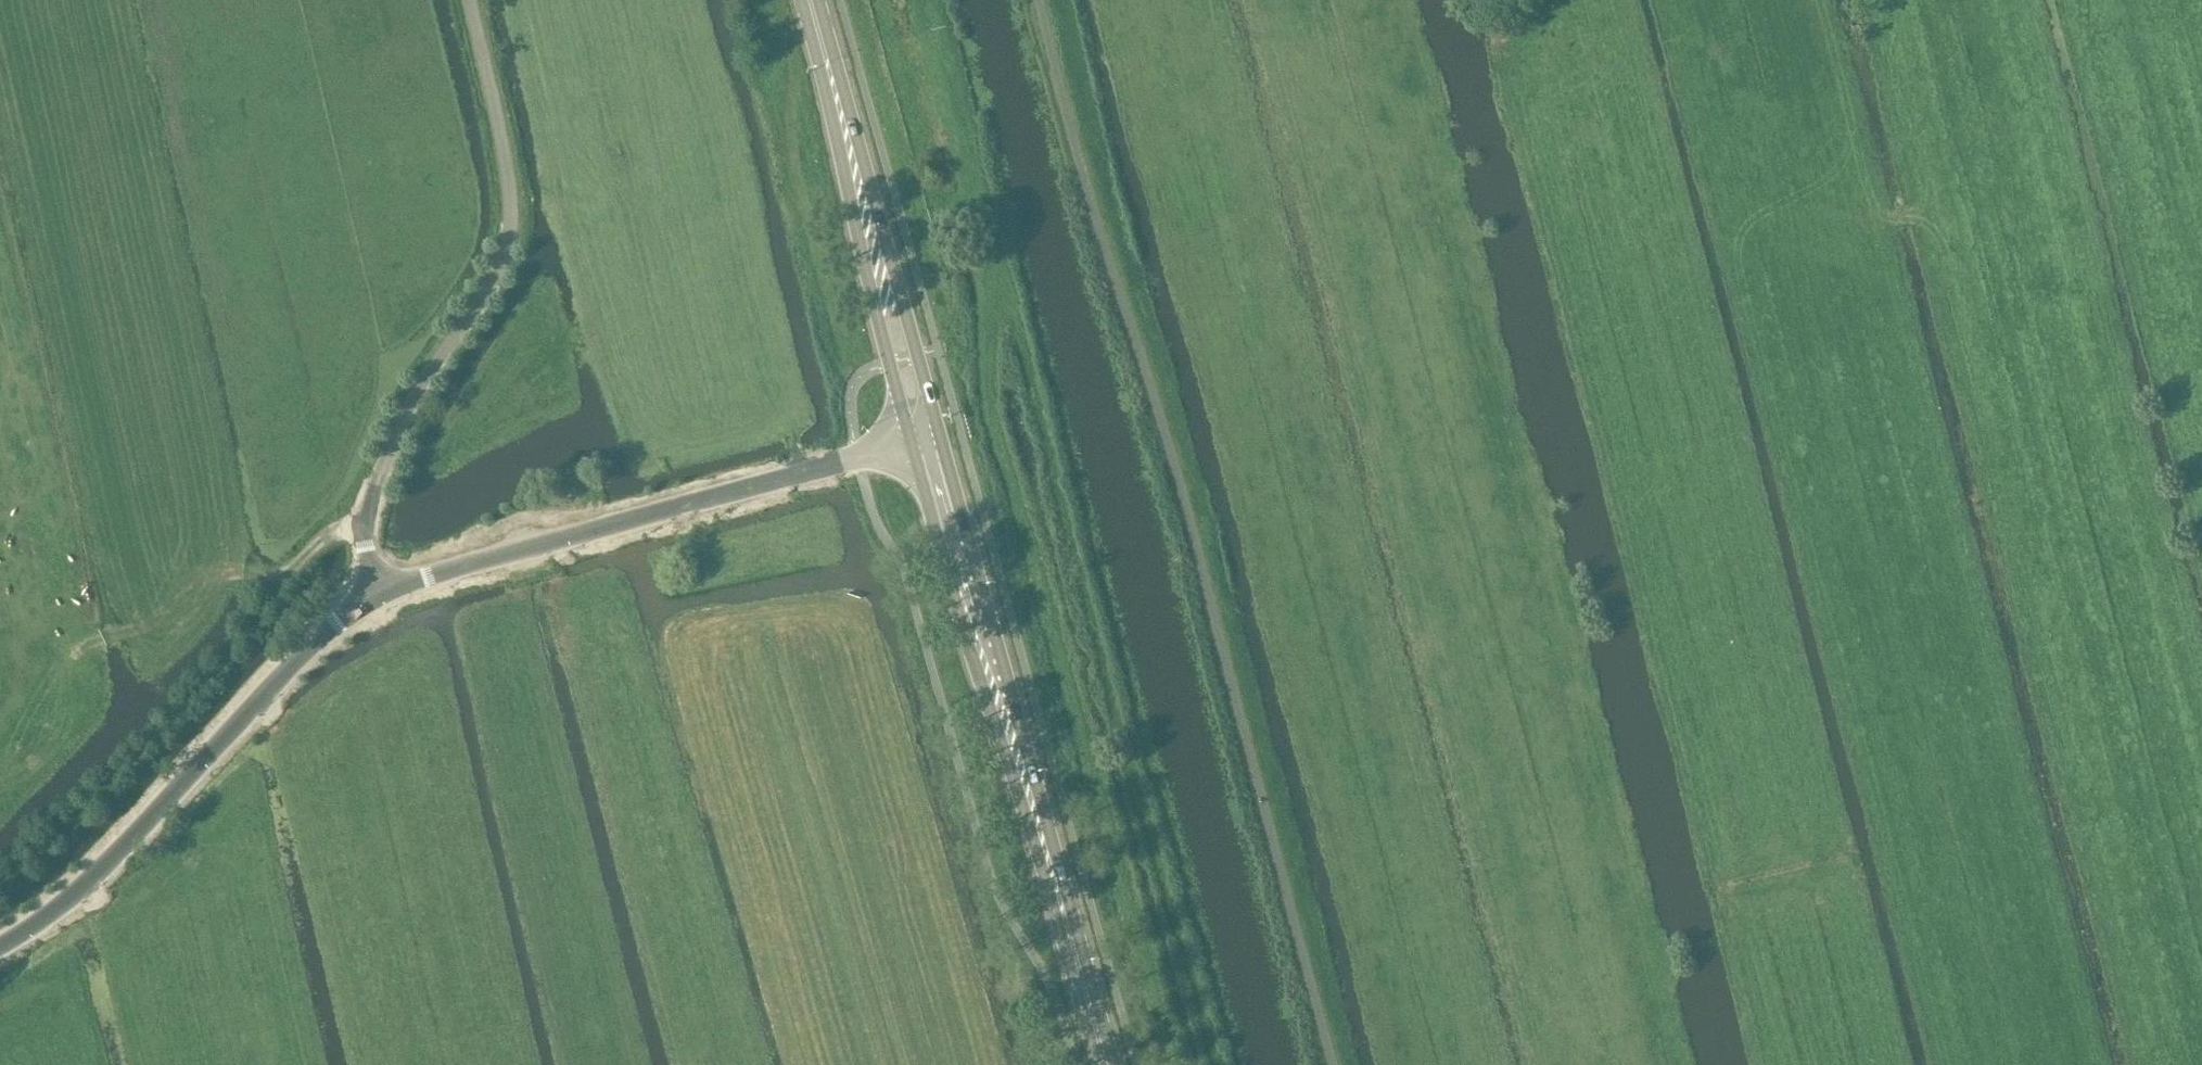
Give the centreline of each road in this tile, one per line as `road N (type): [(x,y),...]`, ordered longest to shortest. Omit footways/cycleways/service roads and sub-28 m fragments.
road 1 (unclassified): [(1331,1064),(1178,483),(1085,188),(1038,0)]
road 2 (primary): [(1102,1064),(928,440)]
road 3 (unclassified): [(380,590),(365,540),(377,487),(416,394),(481,300),(508,236),(503,146),(470,0)]
road 4 (tertiary): [(380,590),(928,440)]
road 5 (tertiary): [(0,945),(97,875),(291,667),(380,590)]
road 6 (primary): [(928,440),(812,0)]
road 7 (track): [(0,760),(89,643),(151,625),(213,573),(289,574)]

